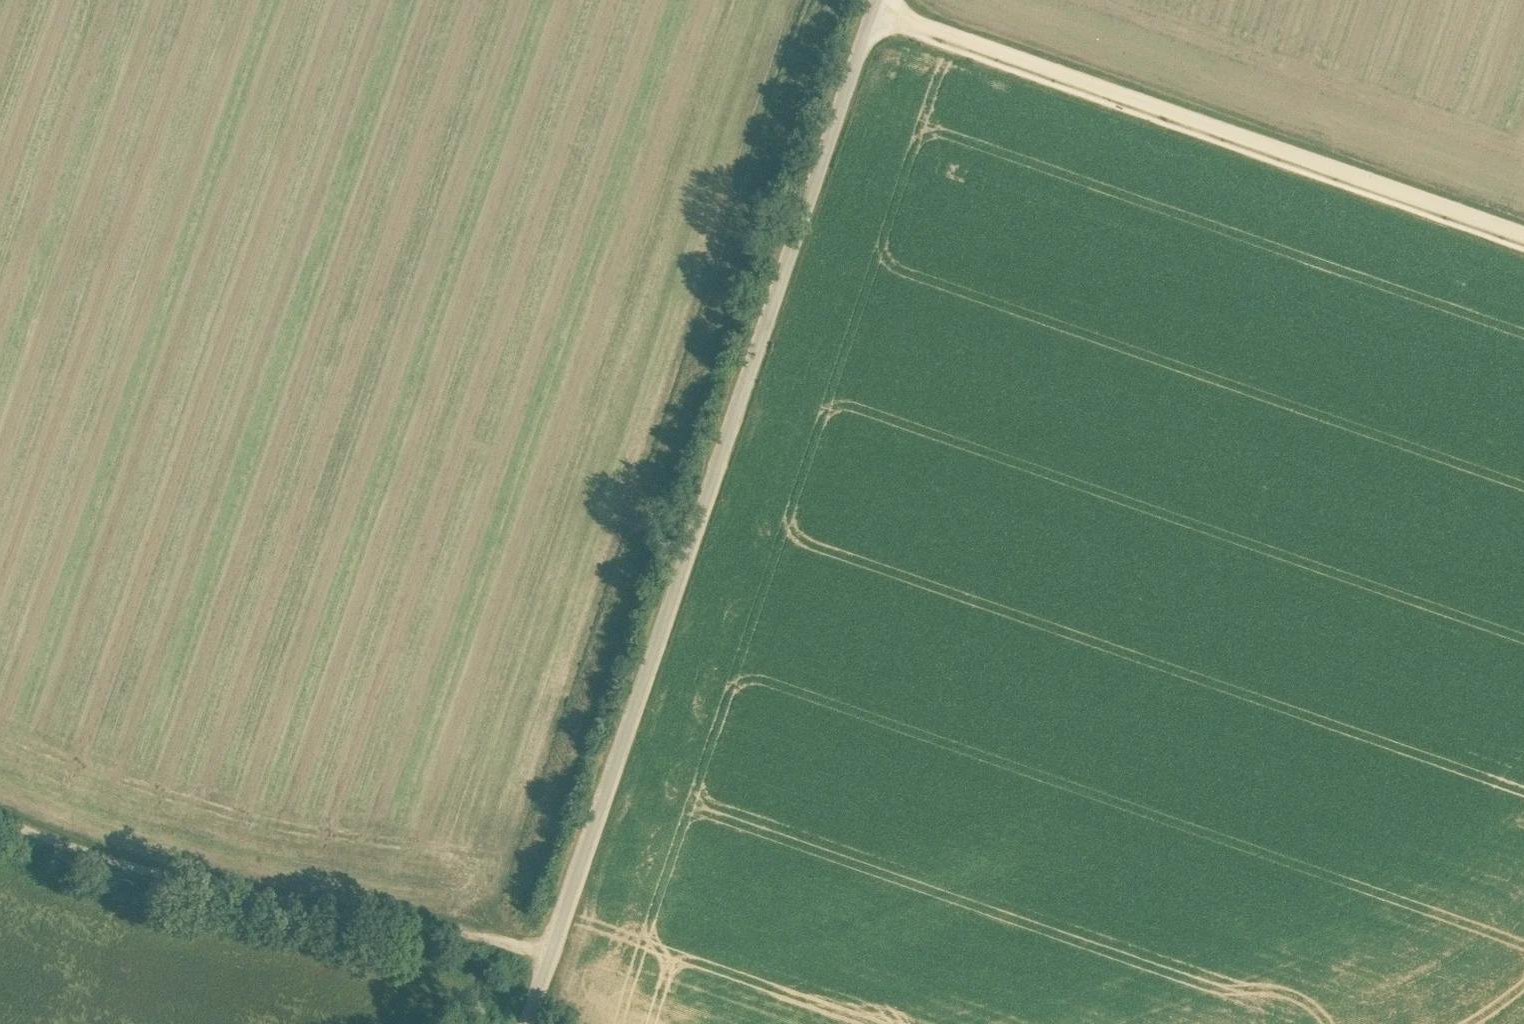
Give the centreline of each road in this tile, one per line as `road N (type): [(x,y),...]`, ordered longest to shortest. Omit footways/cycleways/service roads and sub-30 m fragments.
road 1 (track): [(883,0),(559,935)]
road 2 (track): [(1523,234),(879,10)]
road 3 (track): [(559,935),(450,946),(340,937),(236,914),(0,831)]

